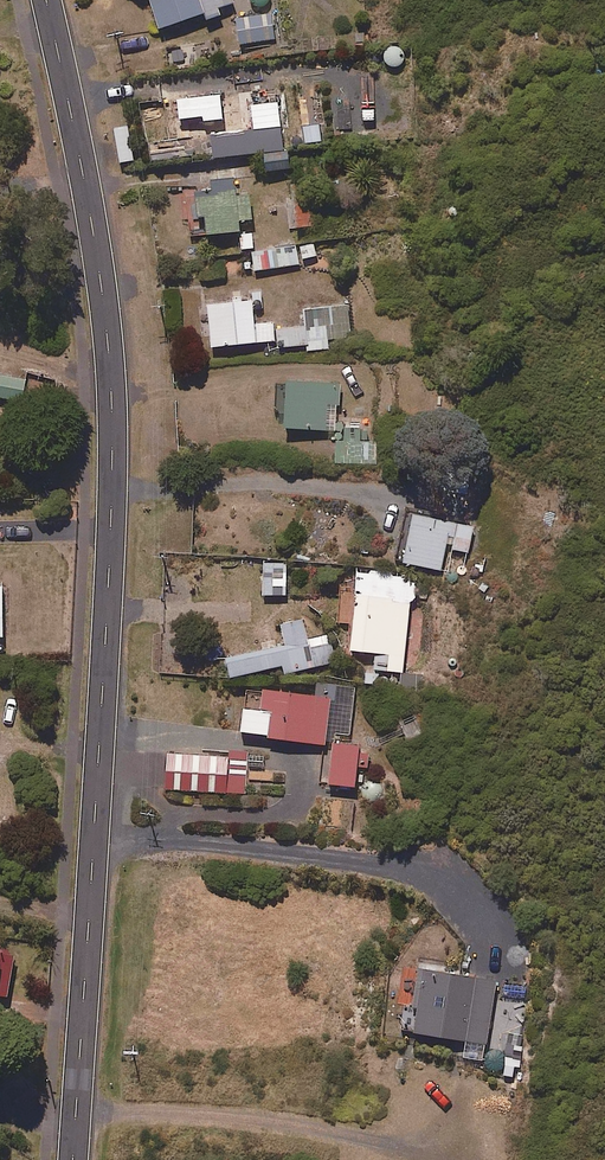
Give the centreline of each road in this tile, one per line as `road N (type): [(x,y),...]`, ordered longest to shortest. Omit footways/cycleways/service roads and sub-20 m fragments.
road 1 (secondary): [(48,0),(88,189),(113,410),(105,703),(74,1159)]

